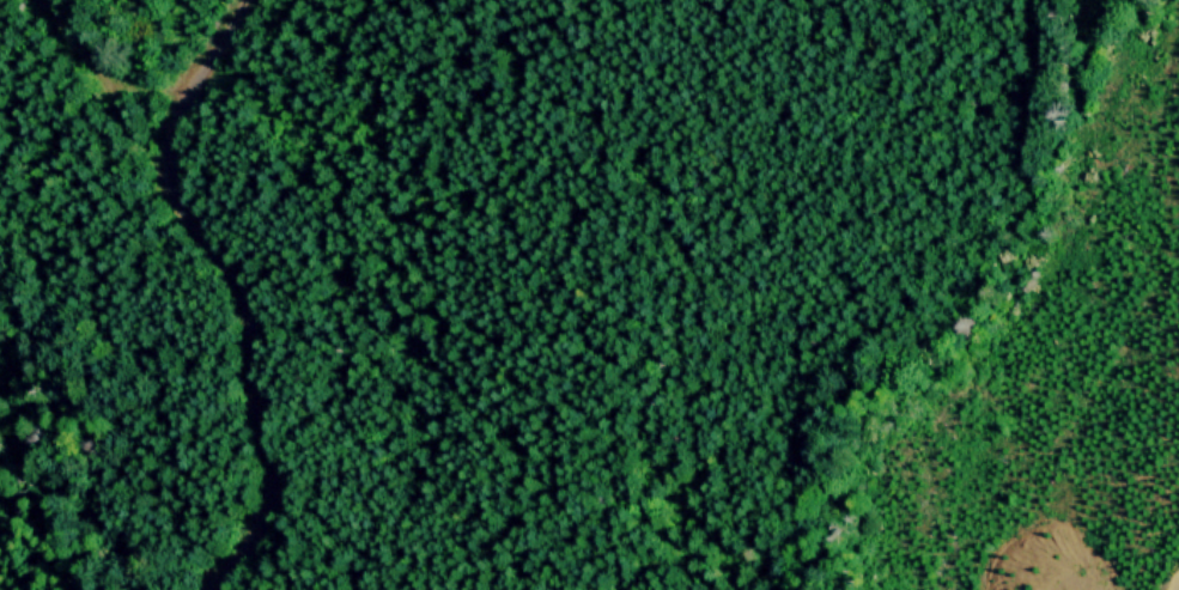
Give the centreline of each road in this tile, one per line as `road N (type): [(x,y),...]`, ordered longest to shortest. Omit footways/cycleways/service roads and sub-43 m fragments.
road 1 (residential): [(235,0),(136,133),(195,218),(256,355)]
road 2 (residential): [(217,589),(253,534),(256,355)]
road 3 (residential): [(136,133),(42,0)]

